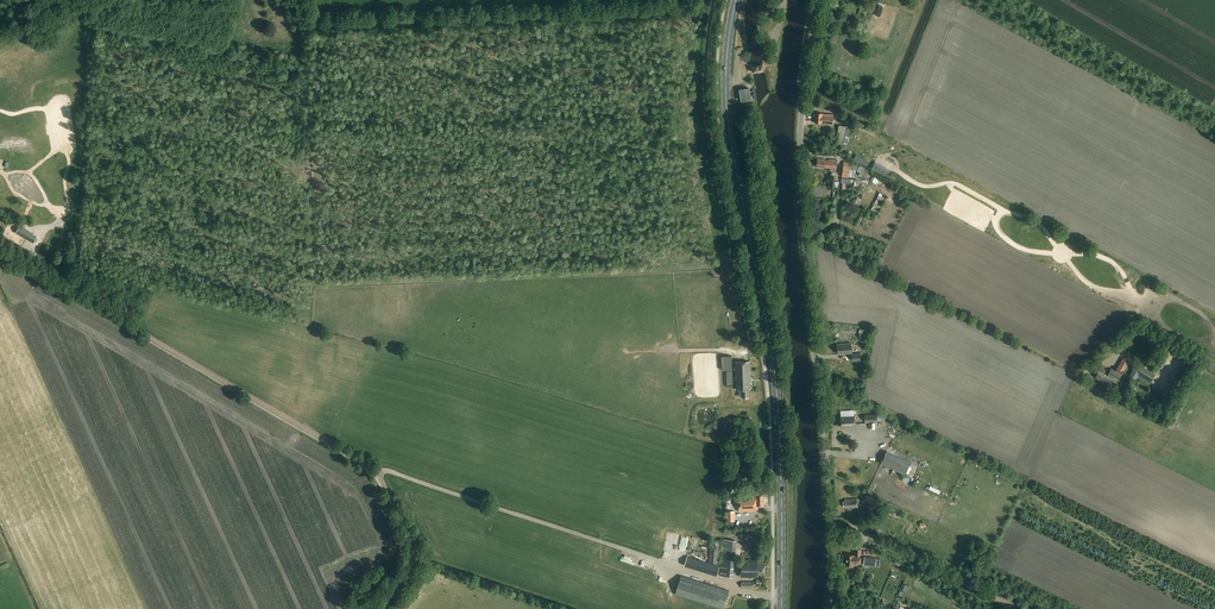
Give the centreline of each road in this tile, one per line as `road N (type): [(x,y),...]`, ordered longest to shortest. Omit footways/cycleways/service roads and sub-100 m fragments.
road 1 (primary): [(781,608),(777,395),(727,110),(735,0)]
road 2 (unclassified): [(828,608),(799,155),(819,0)]
road 3 (track): [(381,608),(412,548),(378,472),(0,250)]
road 4 (track): [(756,267),(312,282)]
road 5 (track): [(378,472),(662,561)]
road 6 (track): [(828,521),(1021,608)]

